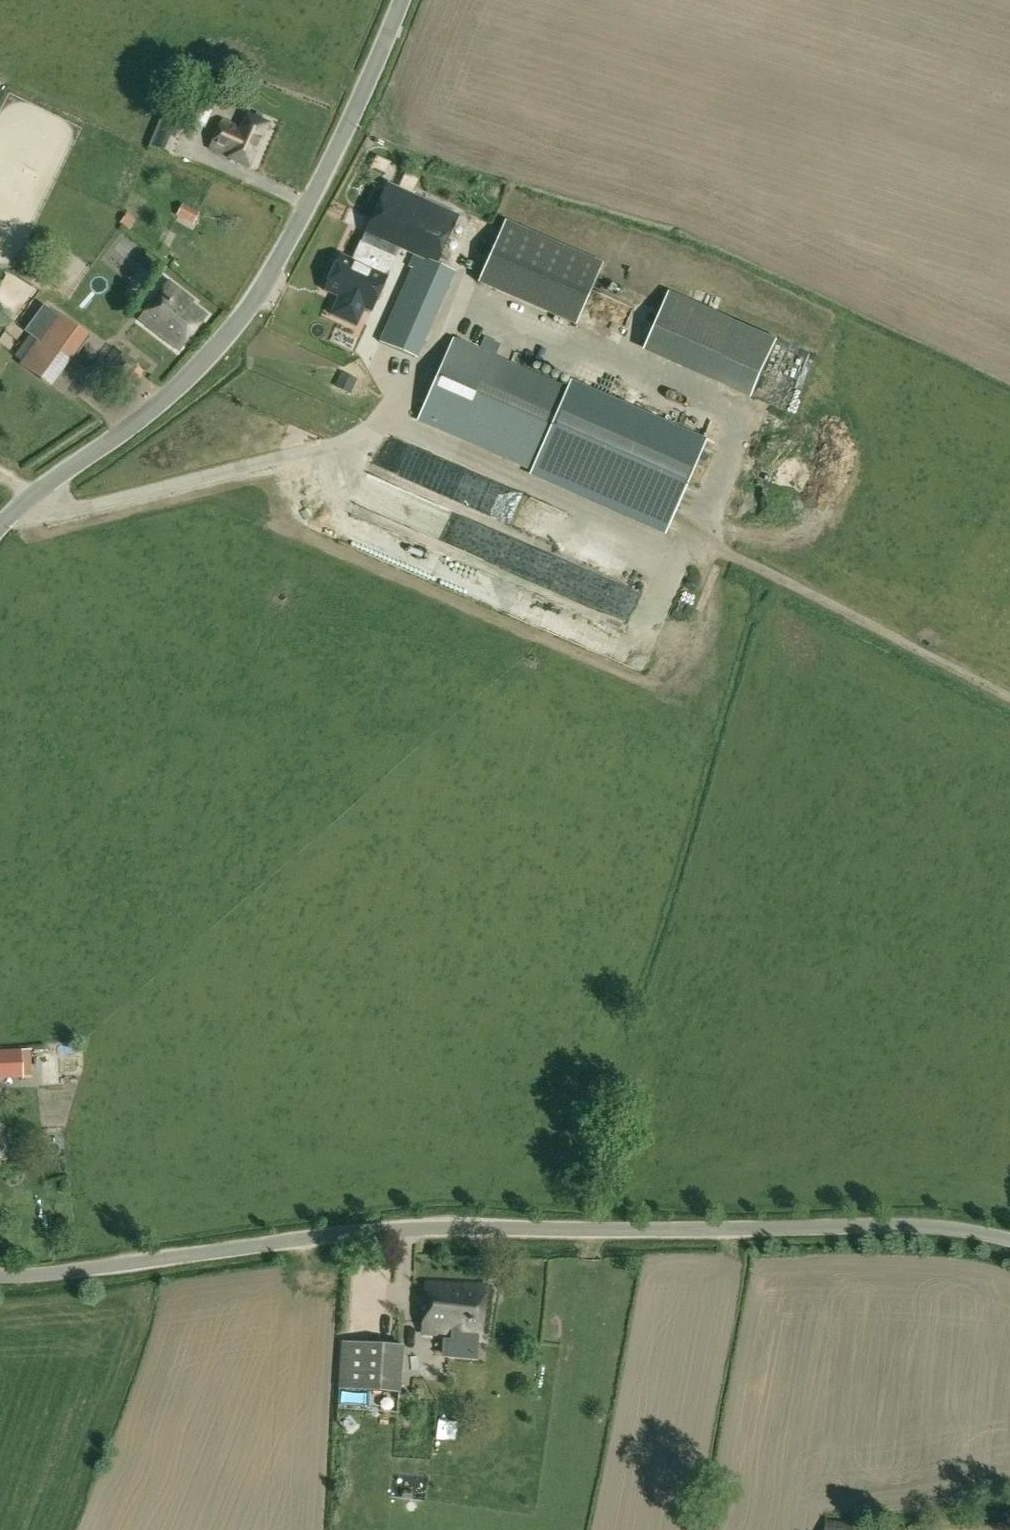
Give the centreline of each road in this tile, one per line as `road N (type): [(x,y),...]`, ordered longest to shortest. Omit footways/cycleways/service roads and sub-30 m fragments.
road 1 (unclassified): [(1009,1240),(930,1227),(382,1230),(0,1276)]
road 2 (tertiary): [(0,524),(165,400),(236,326),(315,198),(400,0)]
road 3 (track): [(1009,698),(690,536)]

